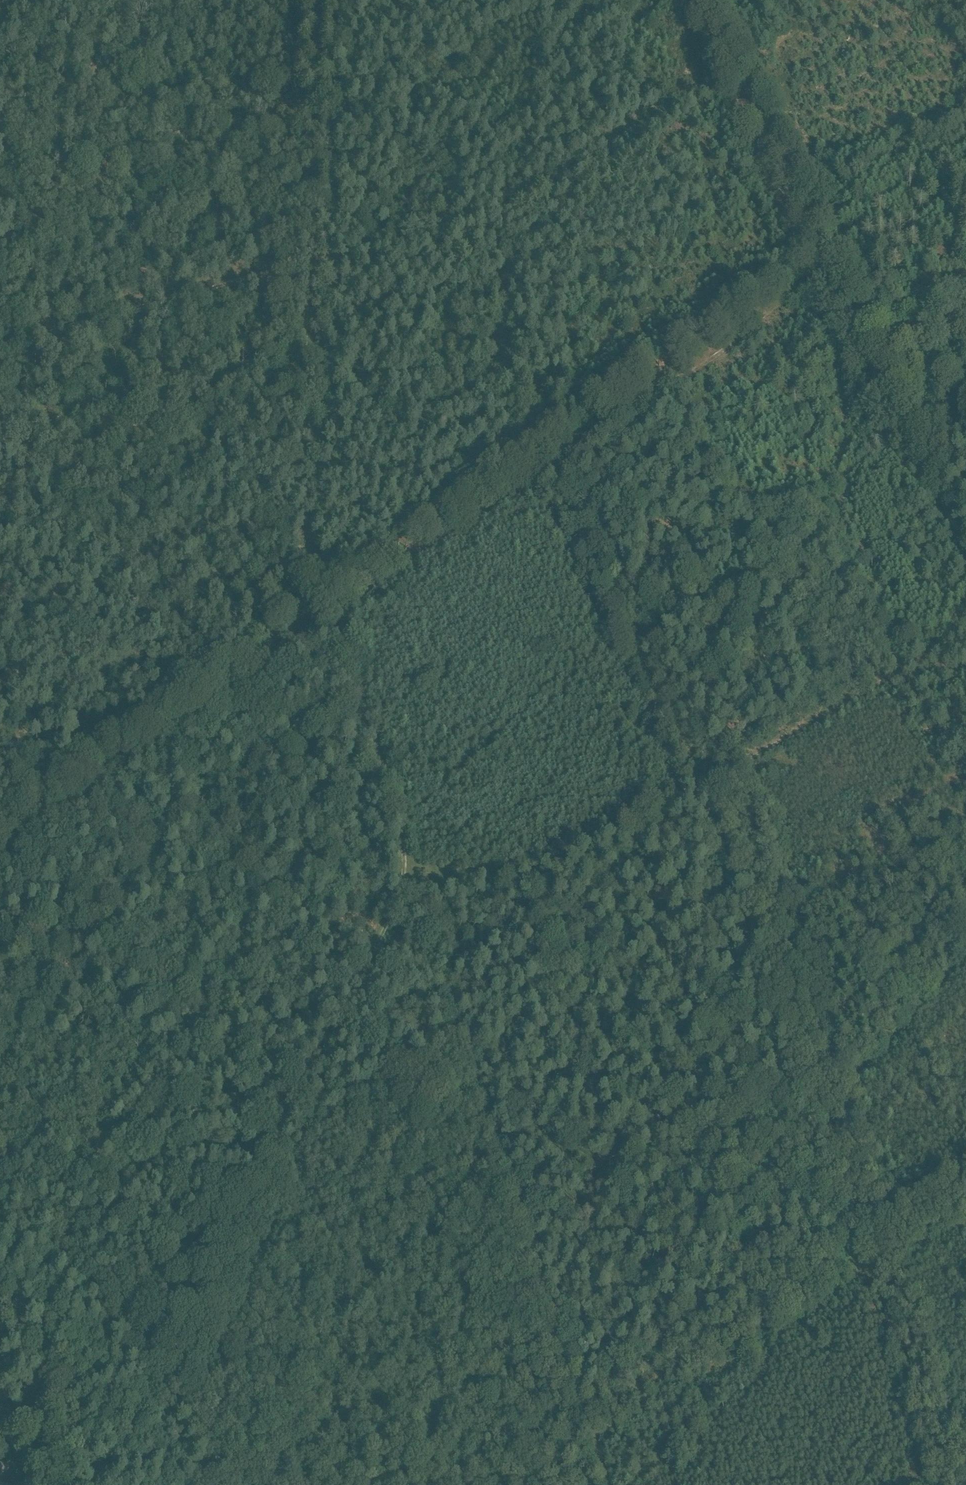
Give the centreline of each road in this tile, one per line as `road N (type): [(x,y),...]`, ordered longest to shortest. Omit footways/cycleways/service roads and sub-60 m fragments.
road 1 (track): [(965,630),(548,867),(526,874),(405,874),(383,940),(102,1484)]
road 2 (track): [(0,840),(682,379),(825,265)]
road 3 (track): [(314,0),(302,510),(396,815),(405,874)]
road 4 (track): [(725,771),(942,1484)]
road 5 (track): [(383,940),(421,950),(444,970),(609,1484)]
road 6 (track): [(703,0),(965,545)]
road 7 (track): [(0,346),(302,259),(325,226),(330,0)]
road 8 (track): [(588,1420),(965,1187)]

